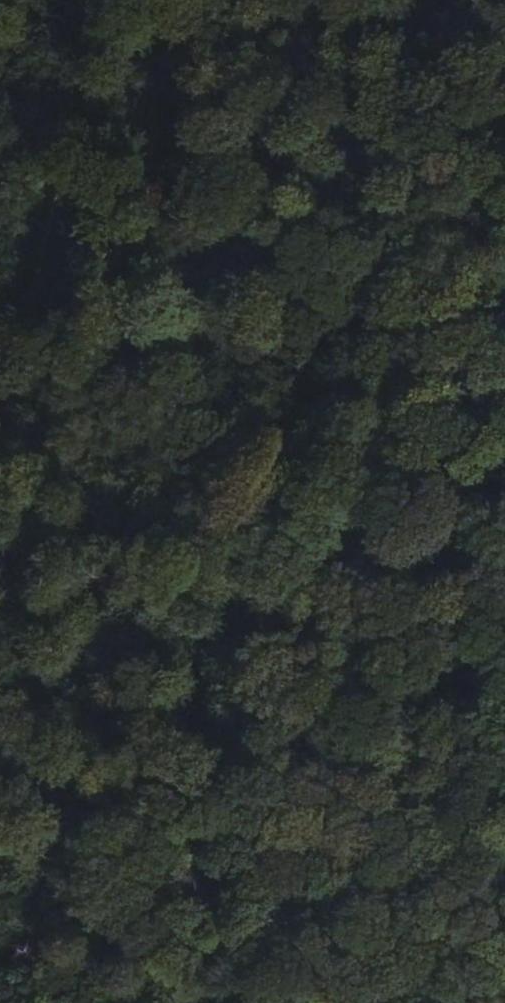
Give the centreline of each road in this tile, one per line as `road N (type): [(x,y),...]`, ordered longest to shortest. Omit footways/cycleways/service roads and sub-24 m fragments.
road 1 (track): [(428,0),(31,308)]
road 2 (track): [(97,0),(31,308)]
road 3 (track): [(31,308),(0,496)]

